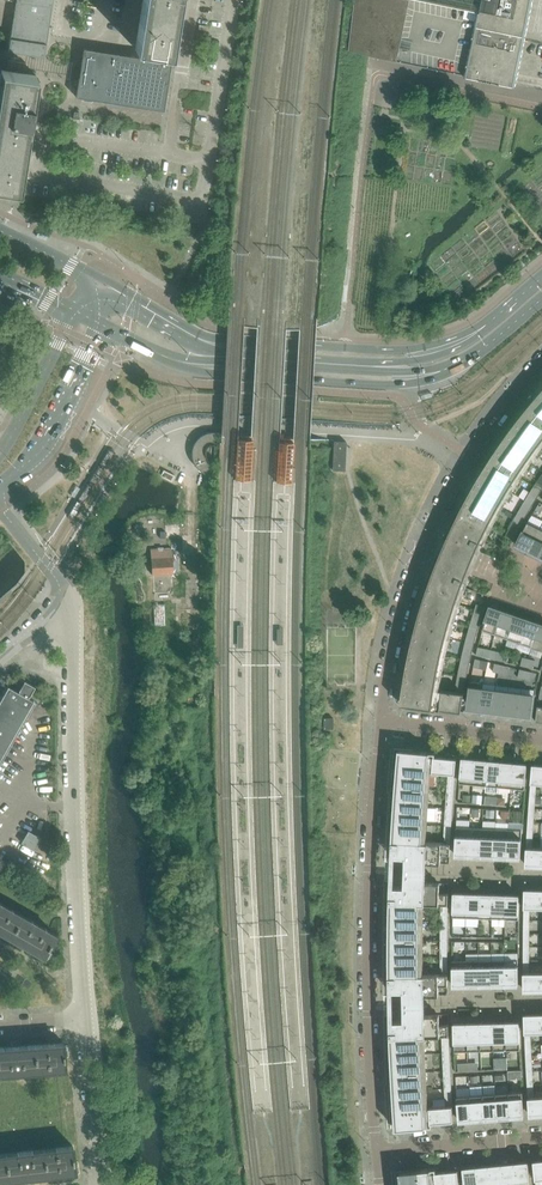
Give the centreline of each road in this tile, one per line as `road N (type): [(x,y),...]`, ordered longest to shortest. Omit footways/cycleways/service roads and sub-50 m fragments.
road 1 (residential): [(376,1151),(368,931),(381,720)]
road 2 (residential): [(83,1019),(74,642),(63,594)]
road 3 (residential): [(381,720),(398,619),(430,529),(481,439),(541,362)]
road 4 (secondary): [(489,322),(401,350),(225,340),(180,328)]
road 5 (secondary): [(167,357),(220,375),(375,384),(422,380),(450,367)]
road 6 (secondary): [(0,484),(37,443),(99,323)]
road 7 (residential): [(100,1184),(83,1019)]
road 8 (residential): [(376,1151),(541,1137)]
road 9 (secondary): [(73,309),(0,454)]
road 10 (residential): [(541,740),(381,720)]
road 11 (secondary): [(369,366),(222,357)]
road 12 (secondary): [(489,322),(451,352),(369,366)]

